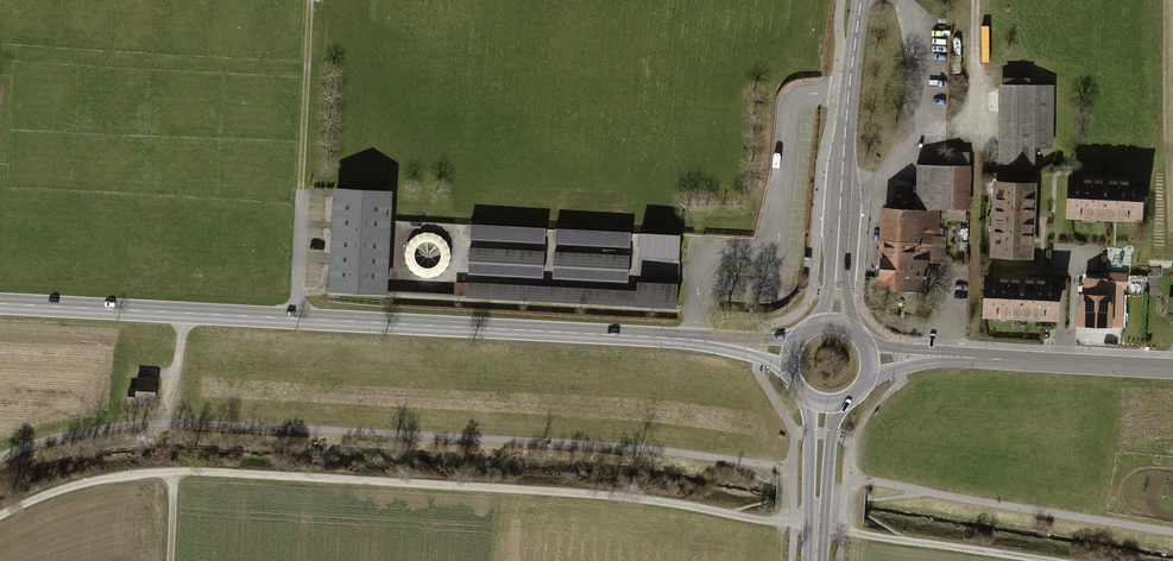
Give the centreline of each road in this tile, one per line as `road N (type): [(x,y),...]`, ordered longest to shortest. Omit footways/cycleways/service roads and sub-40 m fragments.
road 1 (track): [(0,457),(59,437),(169,422),(586,443),(716,458),(774,483),(870,498),(929,493),(1172,532)]
road 2 (track): [(729,514),(619,497),(196,472),(81,484),(0,516)]
road 3 (primary): [(734,345),(0,304)]
road 4 (secondary): [(837,267),(862,0)]
road 5 (secondary): [(943,357),(1172,368)]
road 6 (track): [(302,188),(310,0)]
road 7 (primary): [(809,401),(814,560)]
road 8 (primary): [(816,560),(838,405)]
road 9 (track): [(972,132),(976,0)]

